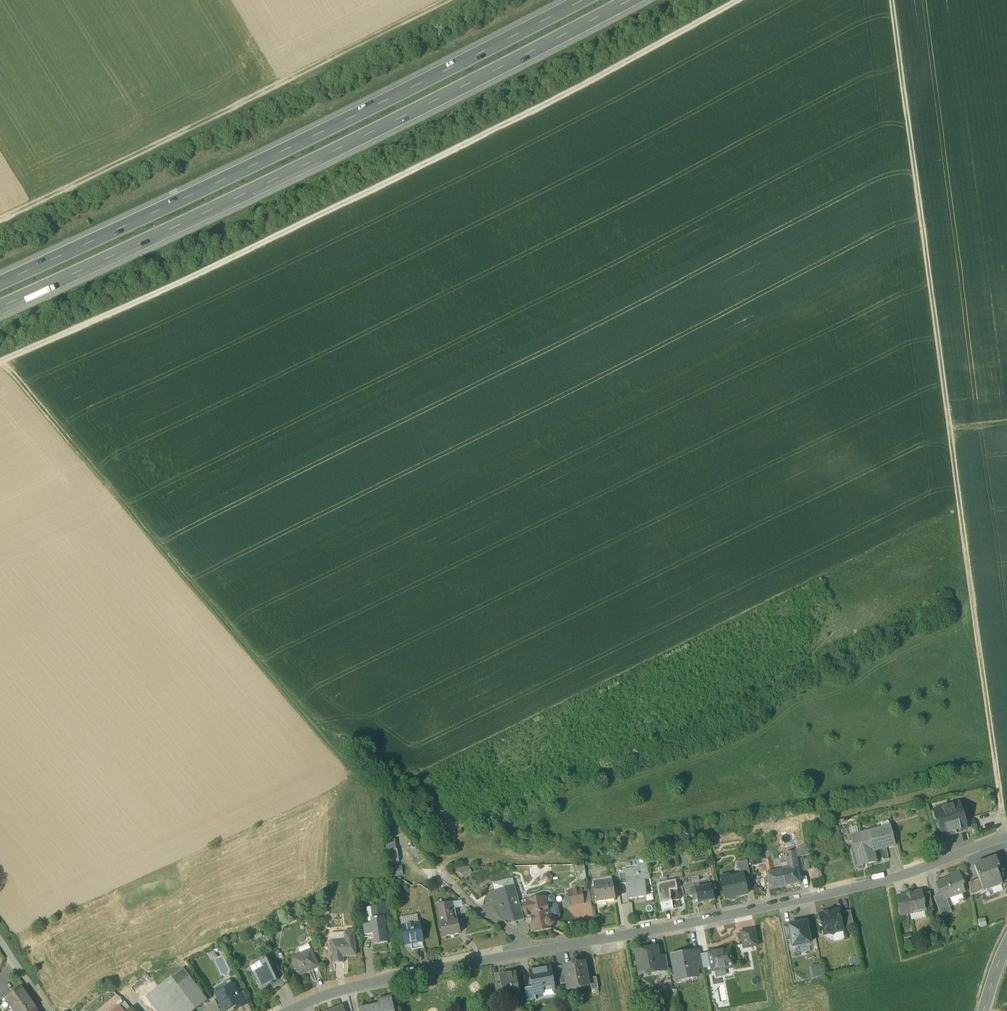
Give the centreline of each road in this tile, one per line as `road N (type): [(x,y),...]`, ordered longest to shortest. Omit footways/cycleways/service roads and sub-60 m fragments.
road 1 (track): [(997,778),(799,824),(572,862),(437,865),(388,798),(309,721),(0,363)]
road 2 (track): [(1006,837),(891,0)]
road 3 (track): [(738,0),(494,130),(0,362)]
road 4 (residential): [(291,1010),(424,972),(870,884),(1006,839)]
road 5 (motorway): [(0,303),(217,204),(620,0)]
road 6 (motorway): [(574,0),(0,279)]
road 7 (track): [(447,0),(0,218)]

